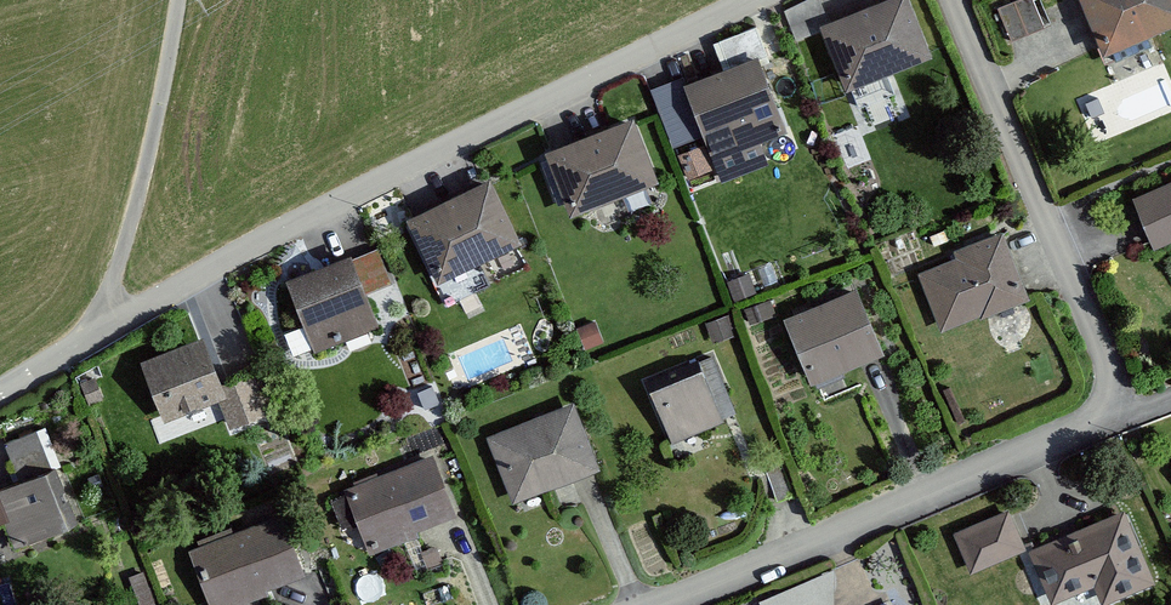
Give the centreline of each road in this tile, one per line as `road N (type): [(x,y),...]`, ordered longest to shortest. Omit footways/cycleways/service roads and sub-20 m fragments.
road 1 (residential): [(757,0),(511,117),(97,330),(0,390)]
road 2 (residential): [(648,604),(1108,417)]
road 3 (residential): [(1108,417),(1103,350),(957,0)]
road 4 (track): [(97,330),(159,0)]

